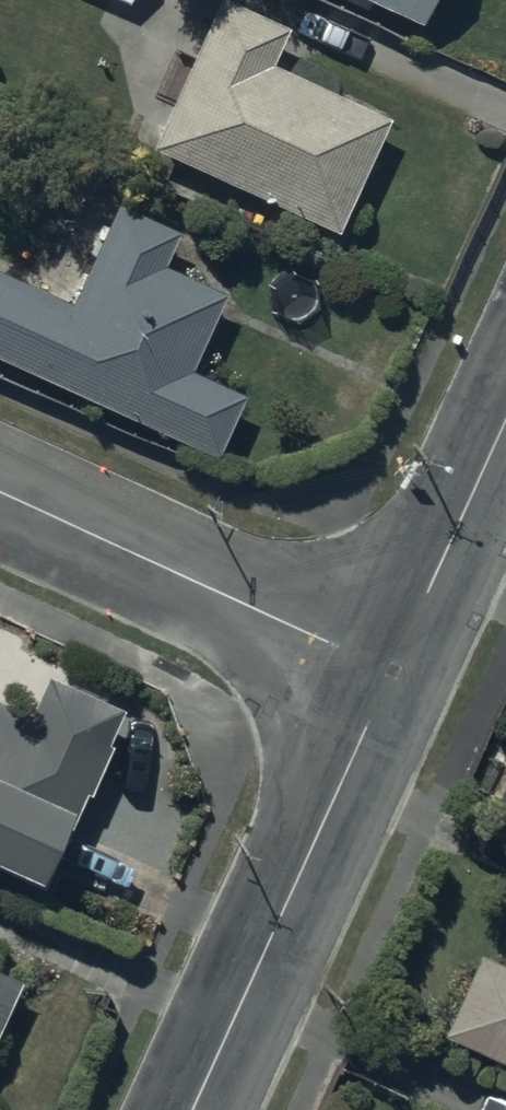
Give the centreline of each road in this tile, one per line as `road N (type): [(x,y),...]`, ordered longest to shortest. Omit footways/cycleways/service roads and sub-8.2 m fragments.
road 1 (tertiary): [(191,1109),(392,672)]
road 2 (residential): [(0,493),(392,672)]
road 3 (tertiary): [(392,672),(505,421)]

